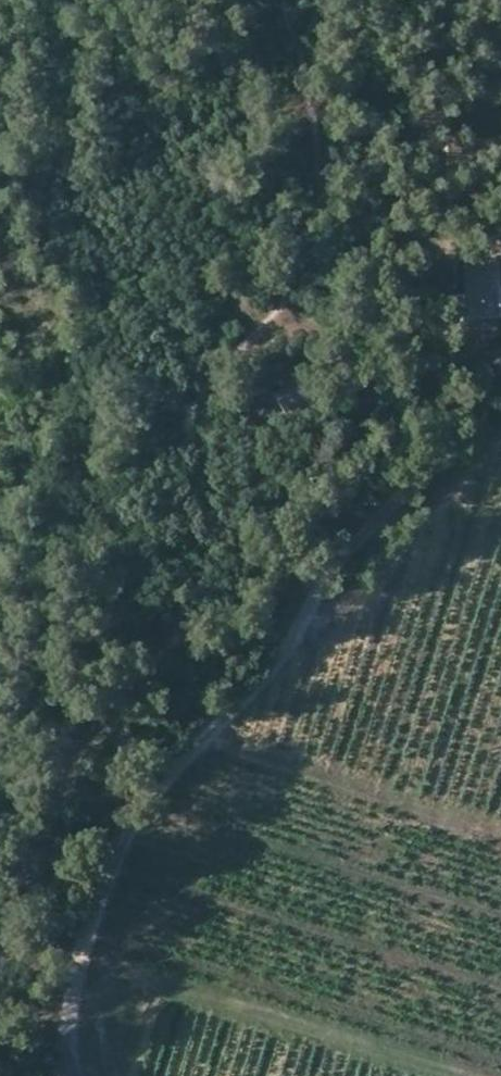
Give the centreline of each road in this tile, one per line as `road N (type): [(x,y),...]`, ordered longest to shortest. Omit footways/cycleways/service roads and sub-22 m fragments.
road 1 (track): [(281,0),(311,107),(326,214),(321,242),(281,312),(196,397),(191,433),(214,507),(184,628),(82,763),(40,834),(0,936)]
road 2 (track): [(56,1045),(138,808),(289,643),(354,546),(500,378)]

